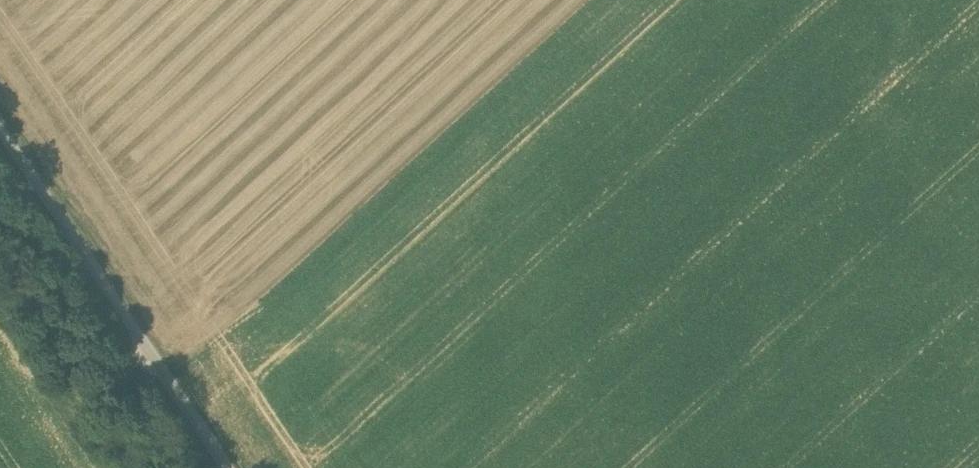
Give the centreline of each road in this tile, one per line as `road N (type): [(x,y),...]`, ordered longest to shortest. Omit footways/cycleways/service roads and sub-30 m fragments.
road 1 (track): [(0,116),(239,467)]

